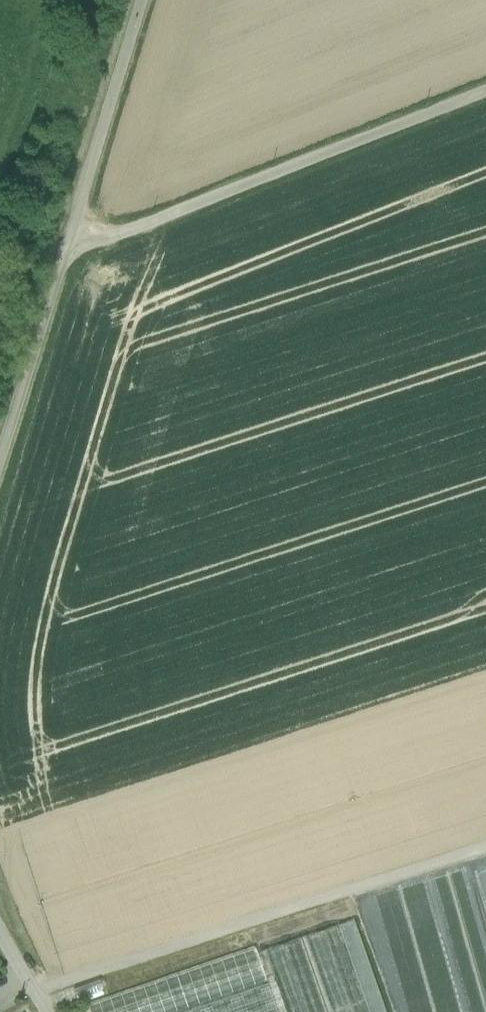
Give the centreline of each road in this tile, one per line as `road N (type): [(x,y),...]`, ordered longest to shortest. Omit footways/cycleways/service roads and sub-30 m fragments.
road 1 (track): [(152,0),(0,491)]
road 2 (track): [(77,251),(485,85)]

